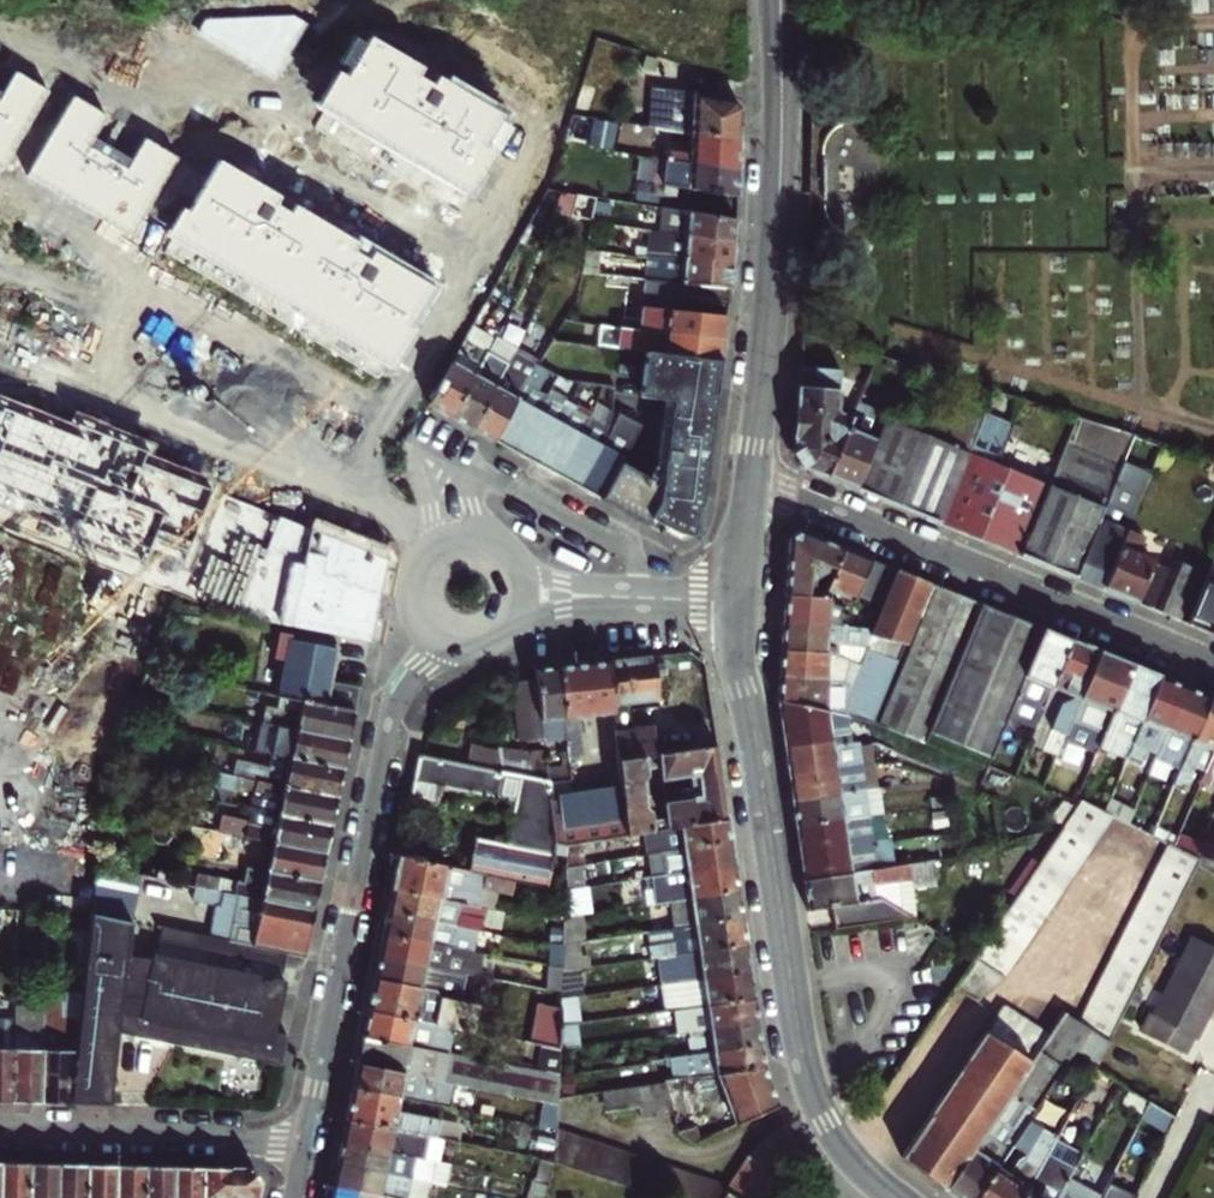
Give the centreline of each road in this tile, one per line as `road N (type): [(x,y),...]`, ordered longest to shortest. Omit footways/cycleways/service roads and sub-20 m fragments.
road 1 (tertiary): [(740,600),(740,673),(804,1064),(826,1122),(883,1187)]
road 2 (residential): [(304,1142),(389,724),(401,695),(445,643)]
road 3 (residential): [(1213,667),(753,485)]
road 4 (tertiary): [(781,0),(775,261),(753,485)]
road 5 (residential): [(427,557),(396,516),(363,495),(0,361)]
road 6 (residential): [(0,1134),(304,1142)]
road 7 (residential): [(444,480),(506,485),(622,546),(634,560),(638,599)]

